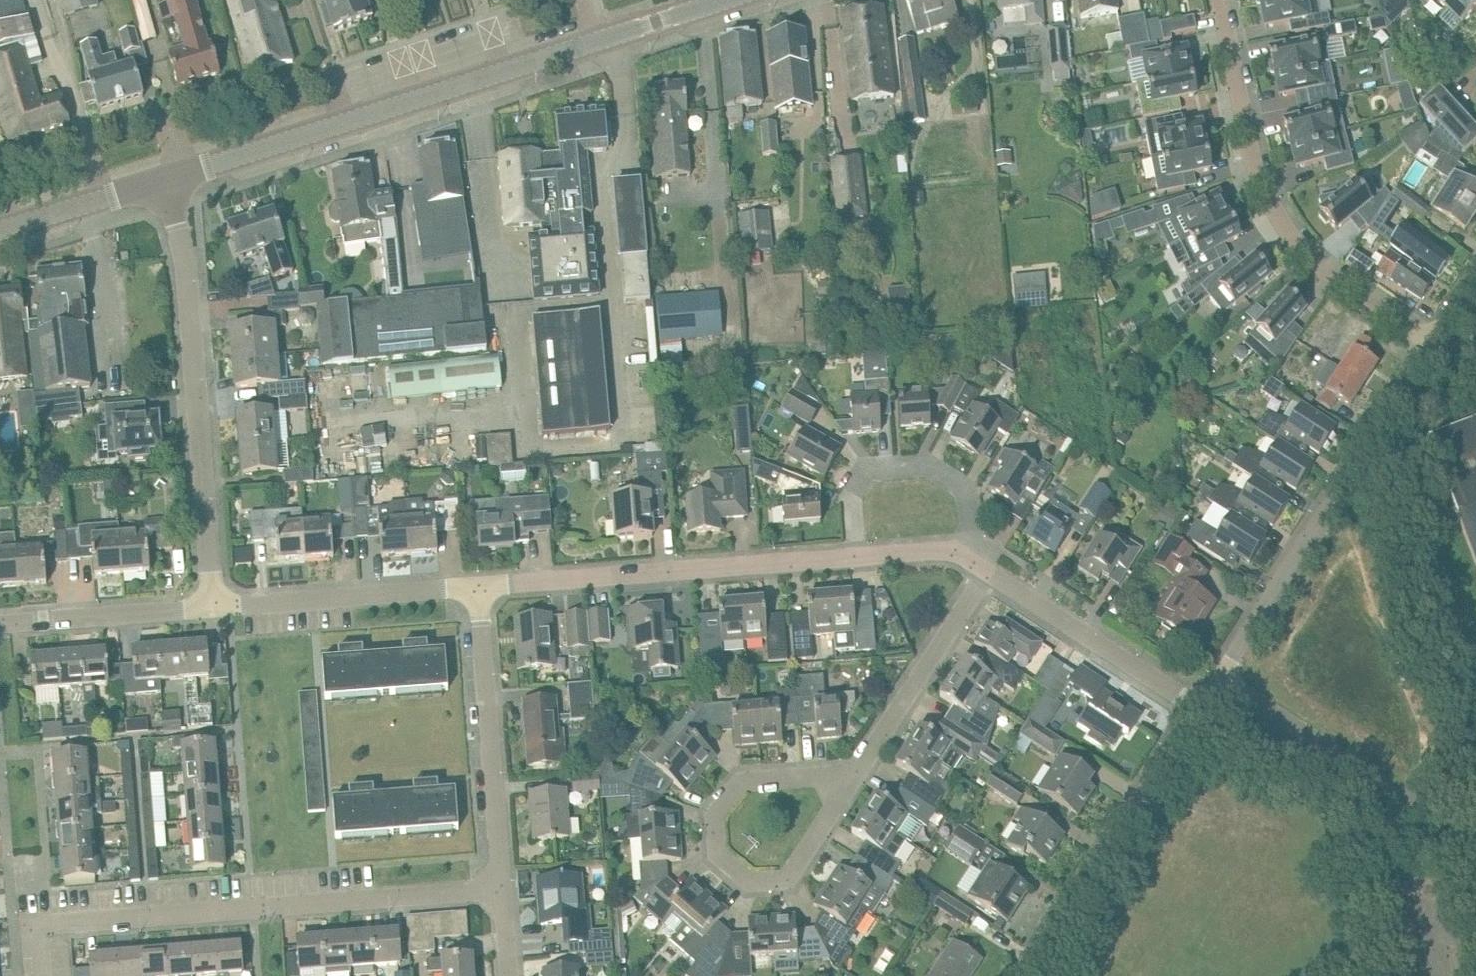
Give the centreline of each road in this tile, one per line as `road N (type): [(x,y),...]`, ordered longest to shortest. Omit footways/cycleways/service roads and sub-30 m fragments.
road 1 (residential): [(38,975),(34,926),(503,888)]
road 2 (residential): [(214,606),(185,265),(164,178)]
road 3 (residential): [(1220,0),(1246,141),(1273,210),(1334,276),(1436,343)]
road 4 (residential): [(1219,677),(1436,343)]
road 5 (tertiary): [(344,121),(719,0)]
road 6 (residential): [(857,555),(479,585)]
road 7 (residential): [(1475,868),(1462,843),(1219,677)]
road 8 (residential): [(1026,975),(1200,707)]
road 9 (residential): [(503,888),(479,585)]
road 10 (residential): [(962,554),(972,531),(967,490),(929,464),(866,468),(850,494),(857,555)]
road 11 (residential): [(214,606),(479,585)]
road 12 (residential): [(845,789),(988,571)]
road 13 (residential): [(1200,707),(988,571)]
road 14 (residential): [(0,622),(214,606)]
road 15 (residential): [(103,198),(53,0)]
road 16 (tertiary): [(164,178),(344,121)]
road 17 (residential): [(718,853),(715,816),(742,781),(817,775),(845,789)]
road 18 (residential): [(845,789),(785,879),(749,881),(718,853)]
road 19 (residential): [(344,121),(307,0)]

